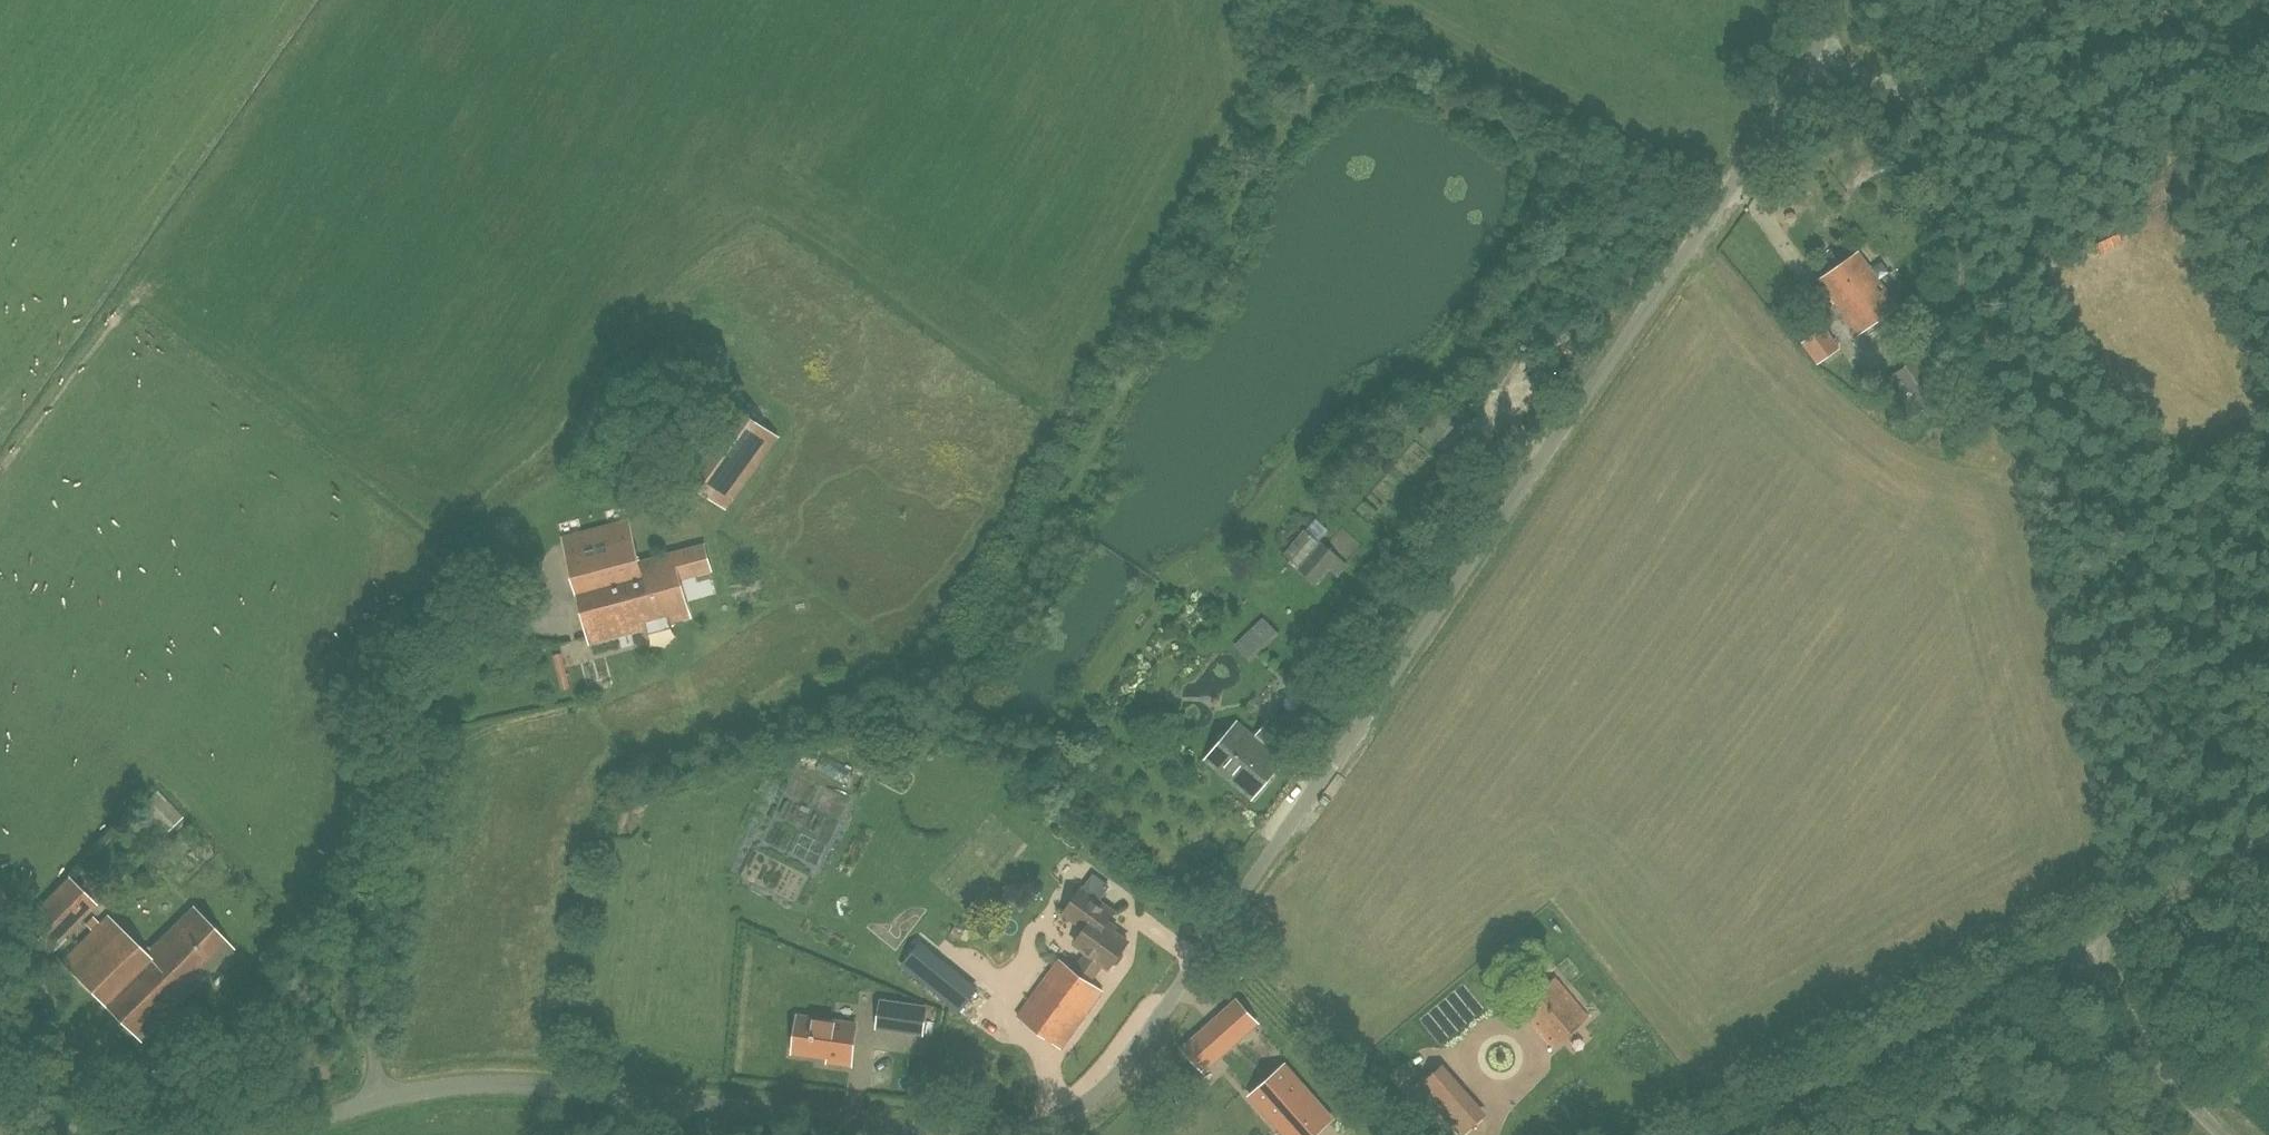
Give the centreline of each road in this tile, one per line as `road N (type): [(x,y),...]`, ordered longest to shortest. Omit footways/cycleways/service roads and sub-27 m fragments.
road 1 (unclassified): [(1020,1134),(1072,1114),(1161,1003),(1779,113),(1820,43)]
road 2 (unclassified): [(857,1134),(735,1110),(474,1086),(381,1100),(275,1134)]
road 3 (unclassified): [(1706,1134),(2087,928)]
road 4 (unclassified): [(2221,1134),(2146,1041),(2087,928)]
road 5 (unclassified): [(1820,43),(1912,76),(2029,0)]
road 6 (unclassified): [(2087,928),(2268,823)]

